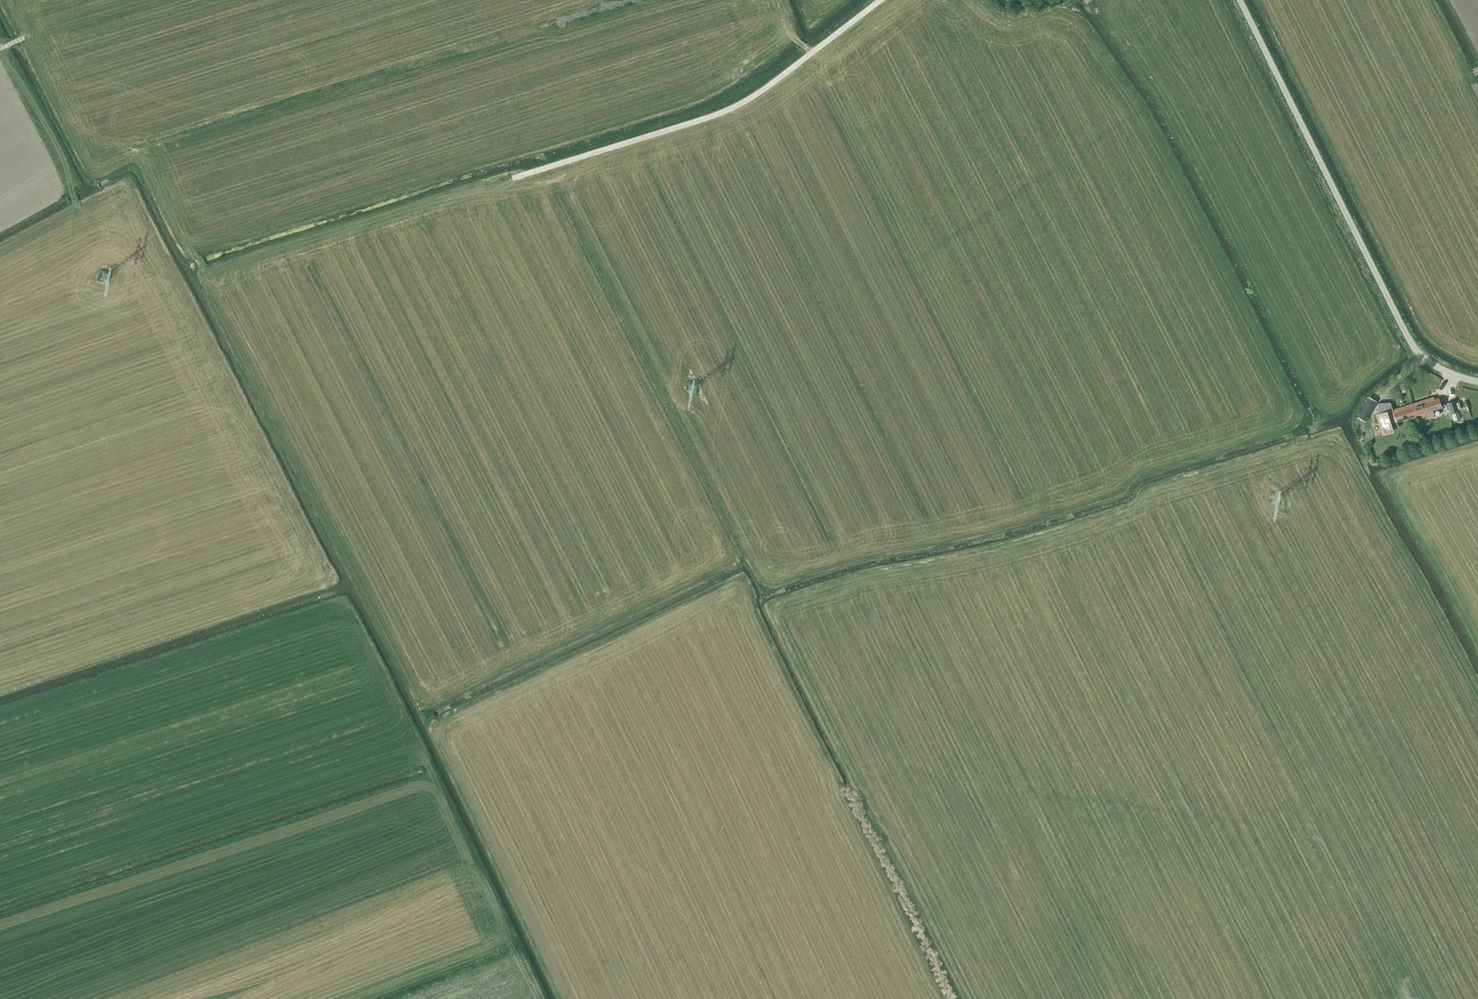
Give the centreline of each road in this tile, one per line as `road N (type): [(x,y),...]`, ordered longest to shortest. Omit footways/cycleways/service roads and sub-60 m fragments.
road 1 (unclassified): [(1477,382),(1436,366),(1412,345),(1240,0)]
road 2 (track): [(883,0),(725,112),(515,177)]

